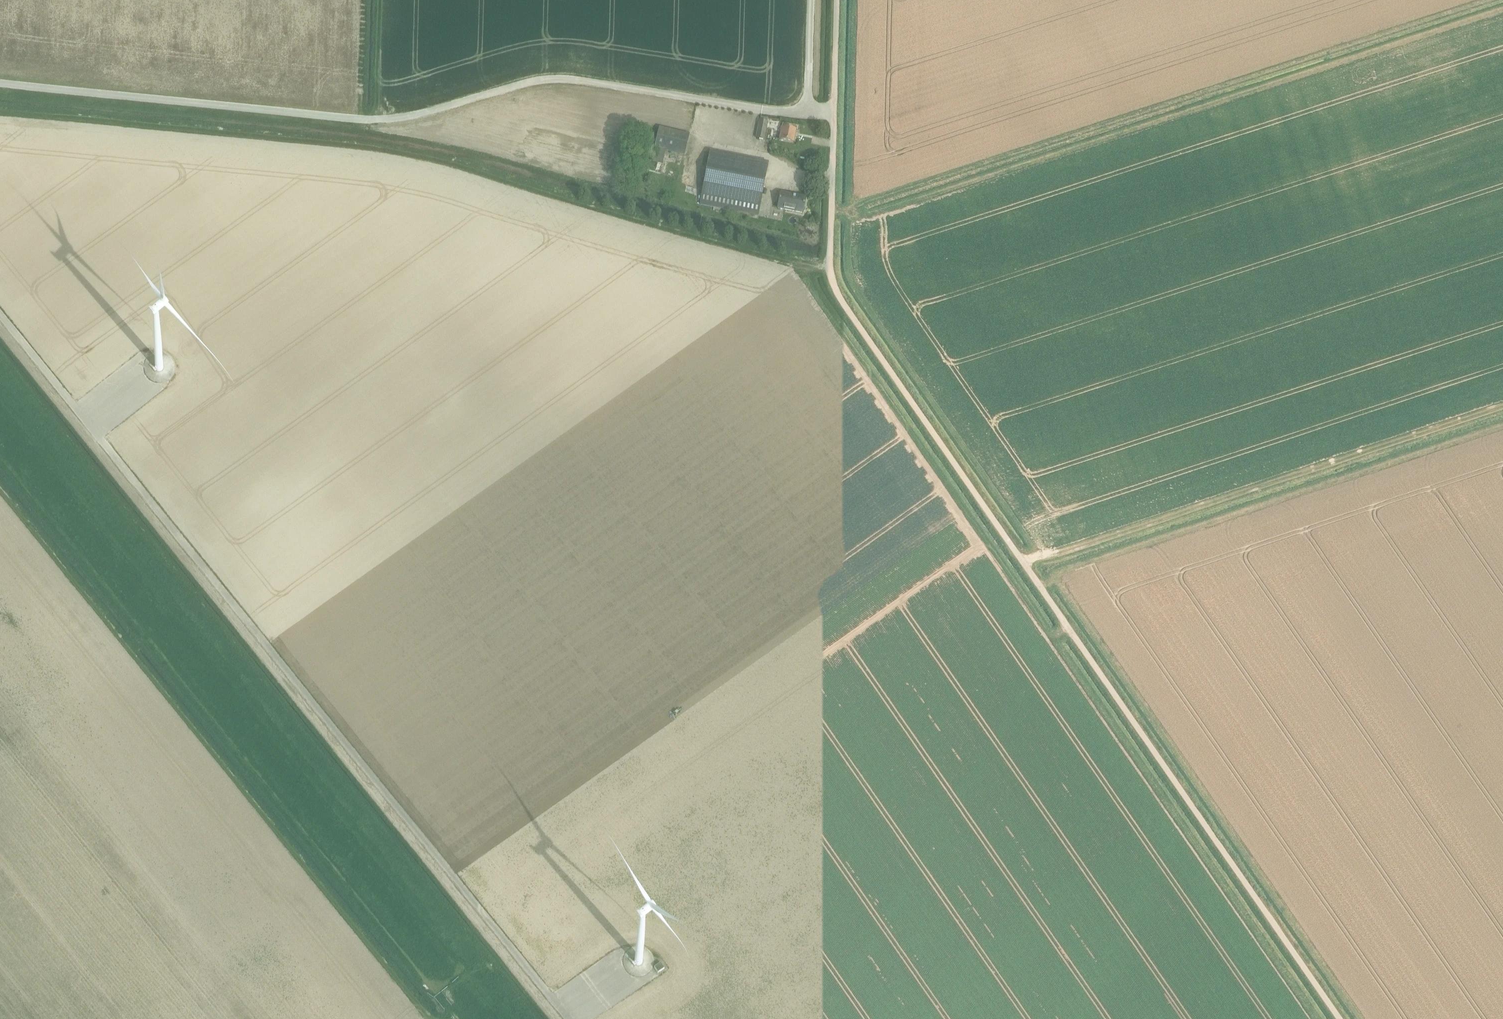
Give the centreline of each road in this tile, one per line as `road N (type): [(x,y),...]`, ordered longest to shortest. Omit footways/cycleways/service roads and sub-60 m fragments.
road 1 (unclassified): [(1340,1018),(833,297),(838,0)]
road 2 (track): [(0,462),(451,1018)]

